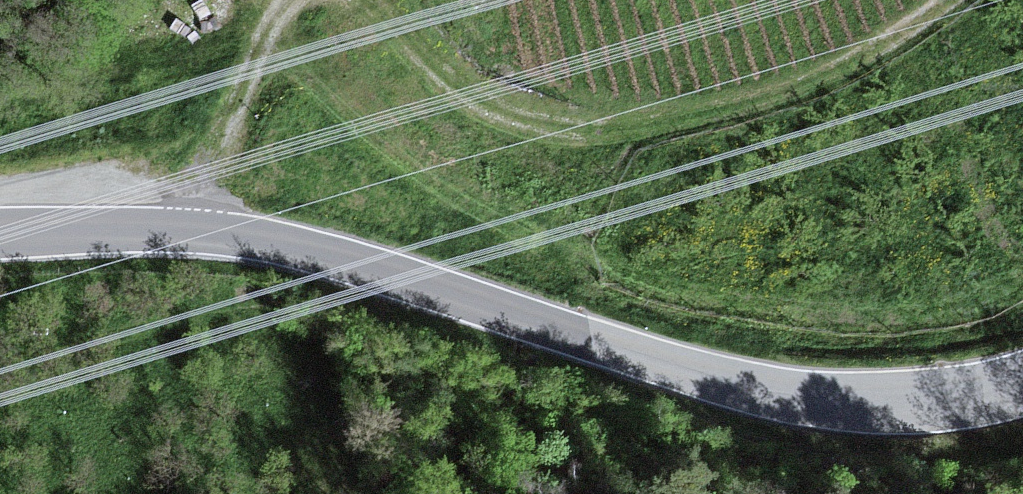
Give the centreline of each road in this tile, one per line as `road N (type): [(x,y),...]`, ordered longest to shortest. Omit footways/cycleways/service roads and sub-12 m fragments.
road 1 (tertiary): [(0,237),(188,236),(337,258),(734,387),(831,404),(930,403),(1022,386)]
road 2 (track): [(949,0),(874,50),(781,92),(606,130),(534,124),(483,104),(366,0)]
road 3 (track): [(286,0),(218,139),(188,236)]

